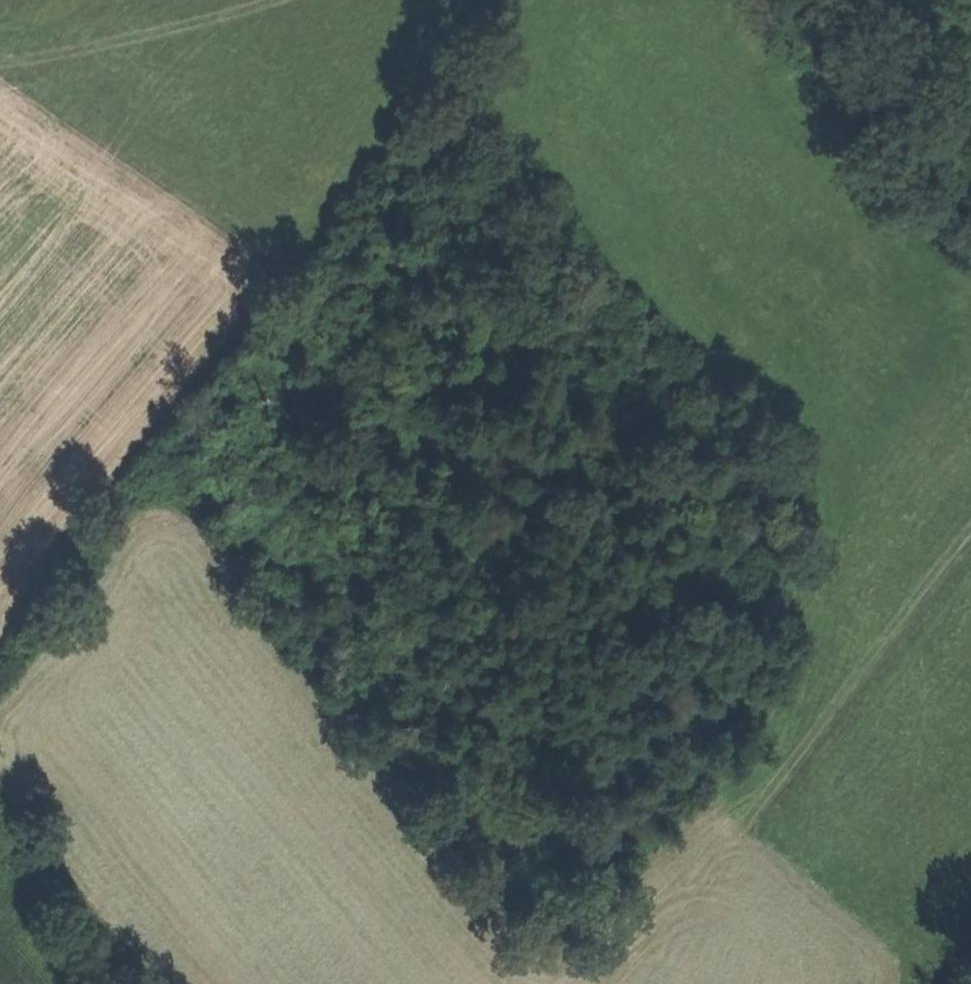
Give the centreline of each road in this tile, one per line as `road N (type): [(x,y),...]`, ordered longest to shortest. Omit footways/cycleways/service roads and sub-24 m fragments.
road 1 (track): [(970,516),(813,734),(591,983)]

